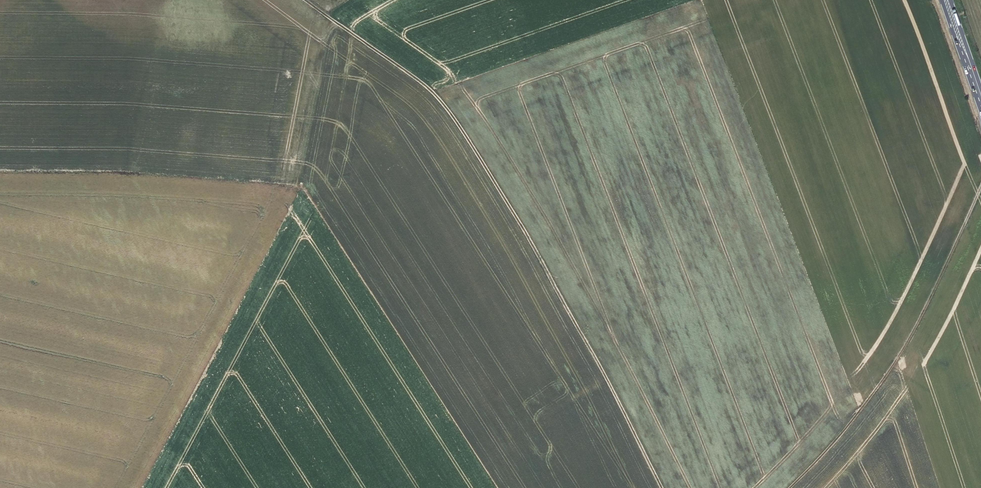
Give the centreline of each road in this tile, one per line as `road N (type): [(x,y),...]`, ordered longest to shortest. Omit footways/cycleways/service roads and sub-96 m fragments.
road 1 (track): [(661,487),(458,124),(429,89),(305,0)]
road 2 (track): [(788,487),(897,355),(980,185)]

